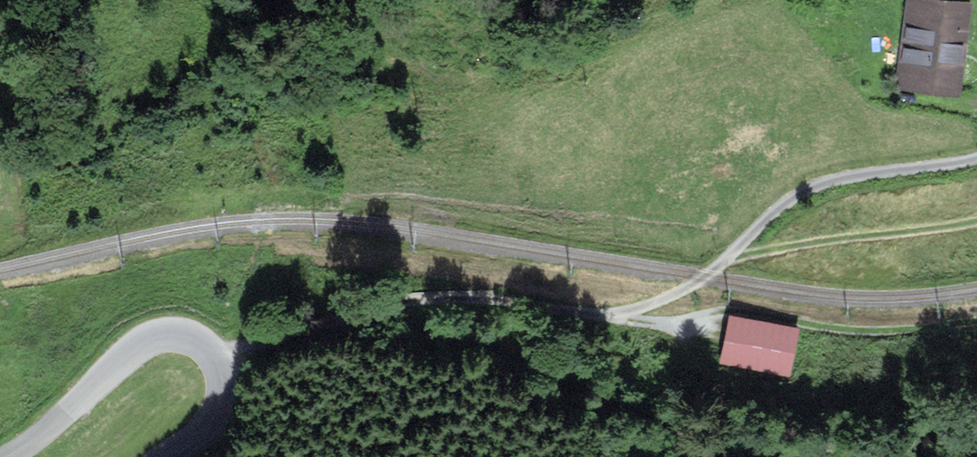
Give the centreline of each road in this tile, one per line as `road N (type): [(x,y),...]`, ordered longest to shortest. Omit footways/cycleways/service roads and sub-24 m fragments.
road 1 (track): [(354,312),(370,323),(454,332),(529,358),(682,436),(976,452)]
road 2 (tertiary): [(13,456),(132,347),(157,335),(191,335),(224,360),(224,394),(161,456)]
road 3 (track): [(976,223),(729,258)]

